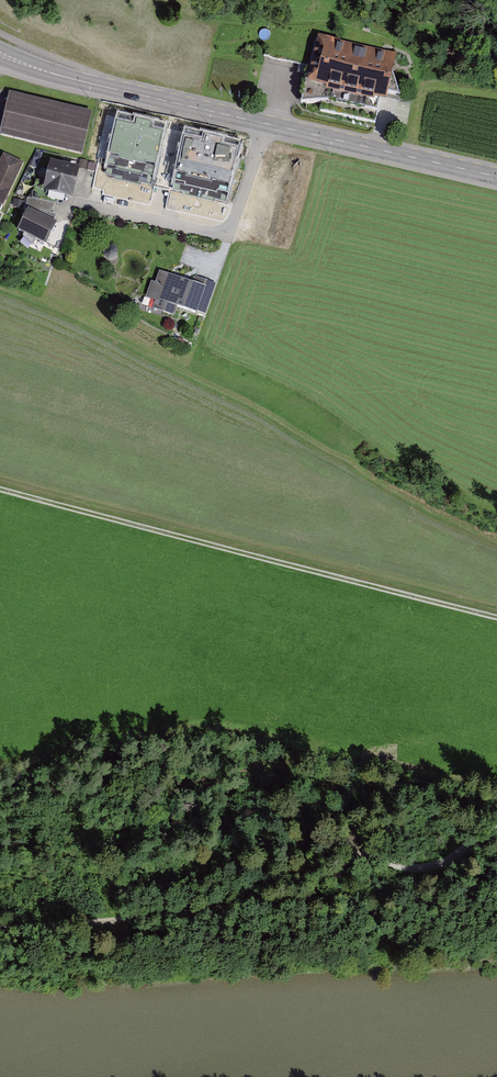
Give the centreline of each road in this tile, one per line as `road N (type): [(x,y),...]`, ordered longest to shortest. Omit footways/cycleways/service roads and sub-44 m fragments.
road 1 (track): [(496,830),(426,867),(357,857),(308,894),(285,899),(0,929)]
road 2 (track): [(0,490),(496,618)]
road 3 (primary): [(496,177),(120,90),(0,54)]

